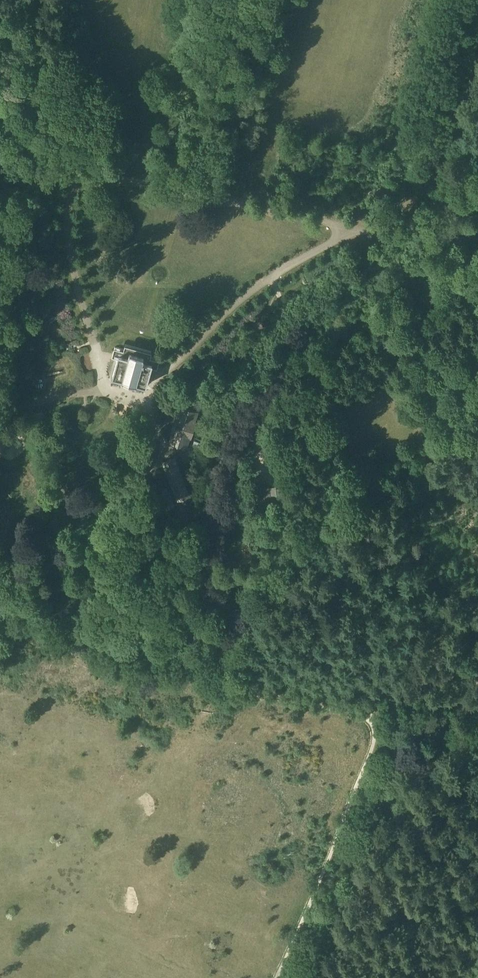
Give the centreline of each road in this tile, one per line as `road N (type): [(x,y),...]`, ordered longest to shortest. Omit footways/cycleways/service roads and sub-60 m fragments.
road 1 (track): [(270,275),(293,339),(249,394),(228,458),(232,471),(252,474),(253,495),(245,507),(221,513),(206,552),(205,575),(240,624)]
road 2 (track): [(477,743),(412,738),(398,750),(305,977)]
road 3 (track): [(186,192),(239,0)]
road 4 (track): [(477,961),(349,869)]

